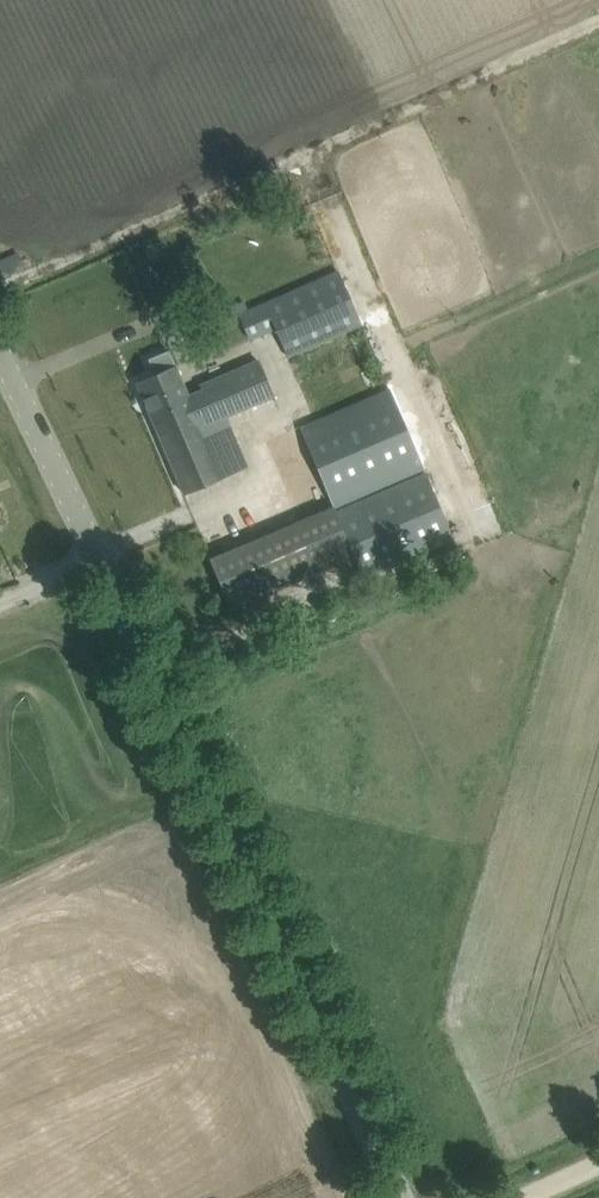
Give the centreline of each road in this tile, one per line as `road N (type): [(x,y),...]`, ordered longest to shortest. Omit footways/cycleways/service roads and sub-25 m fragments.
road 1 (tertiary): [(399,1197),(192,732),(0,333)]
road 2 (track): [(598,19),(0,290)]

